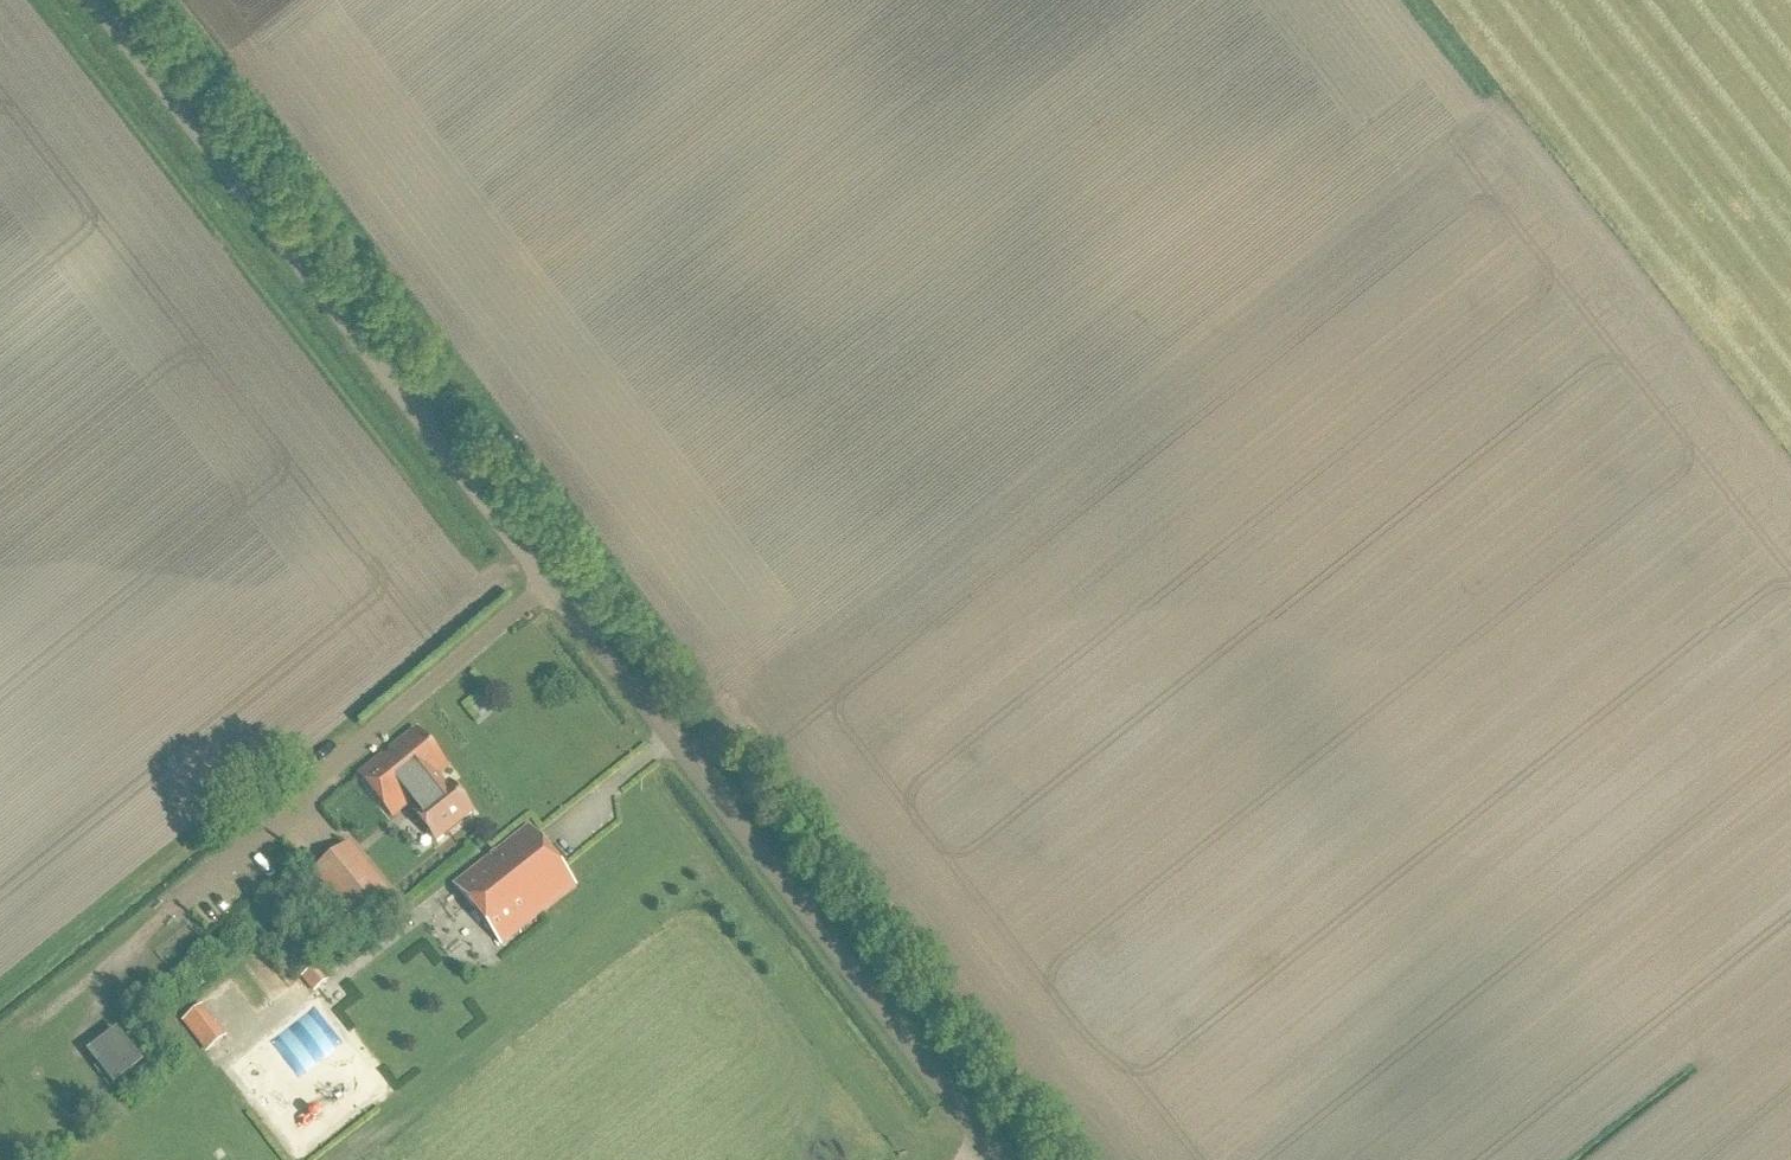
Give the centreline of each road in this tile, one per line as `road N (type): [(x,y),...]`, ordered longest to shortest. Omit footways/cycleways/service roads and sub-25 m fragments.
road 1 (unclassified): [(1000,1159),(98,0)]

